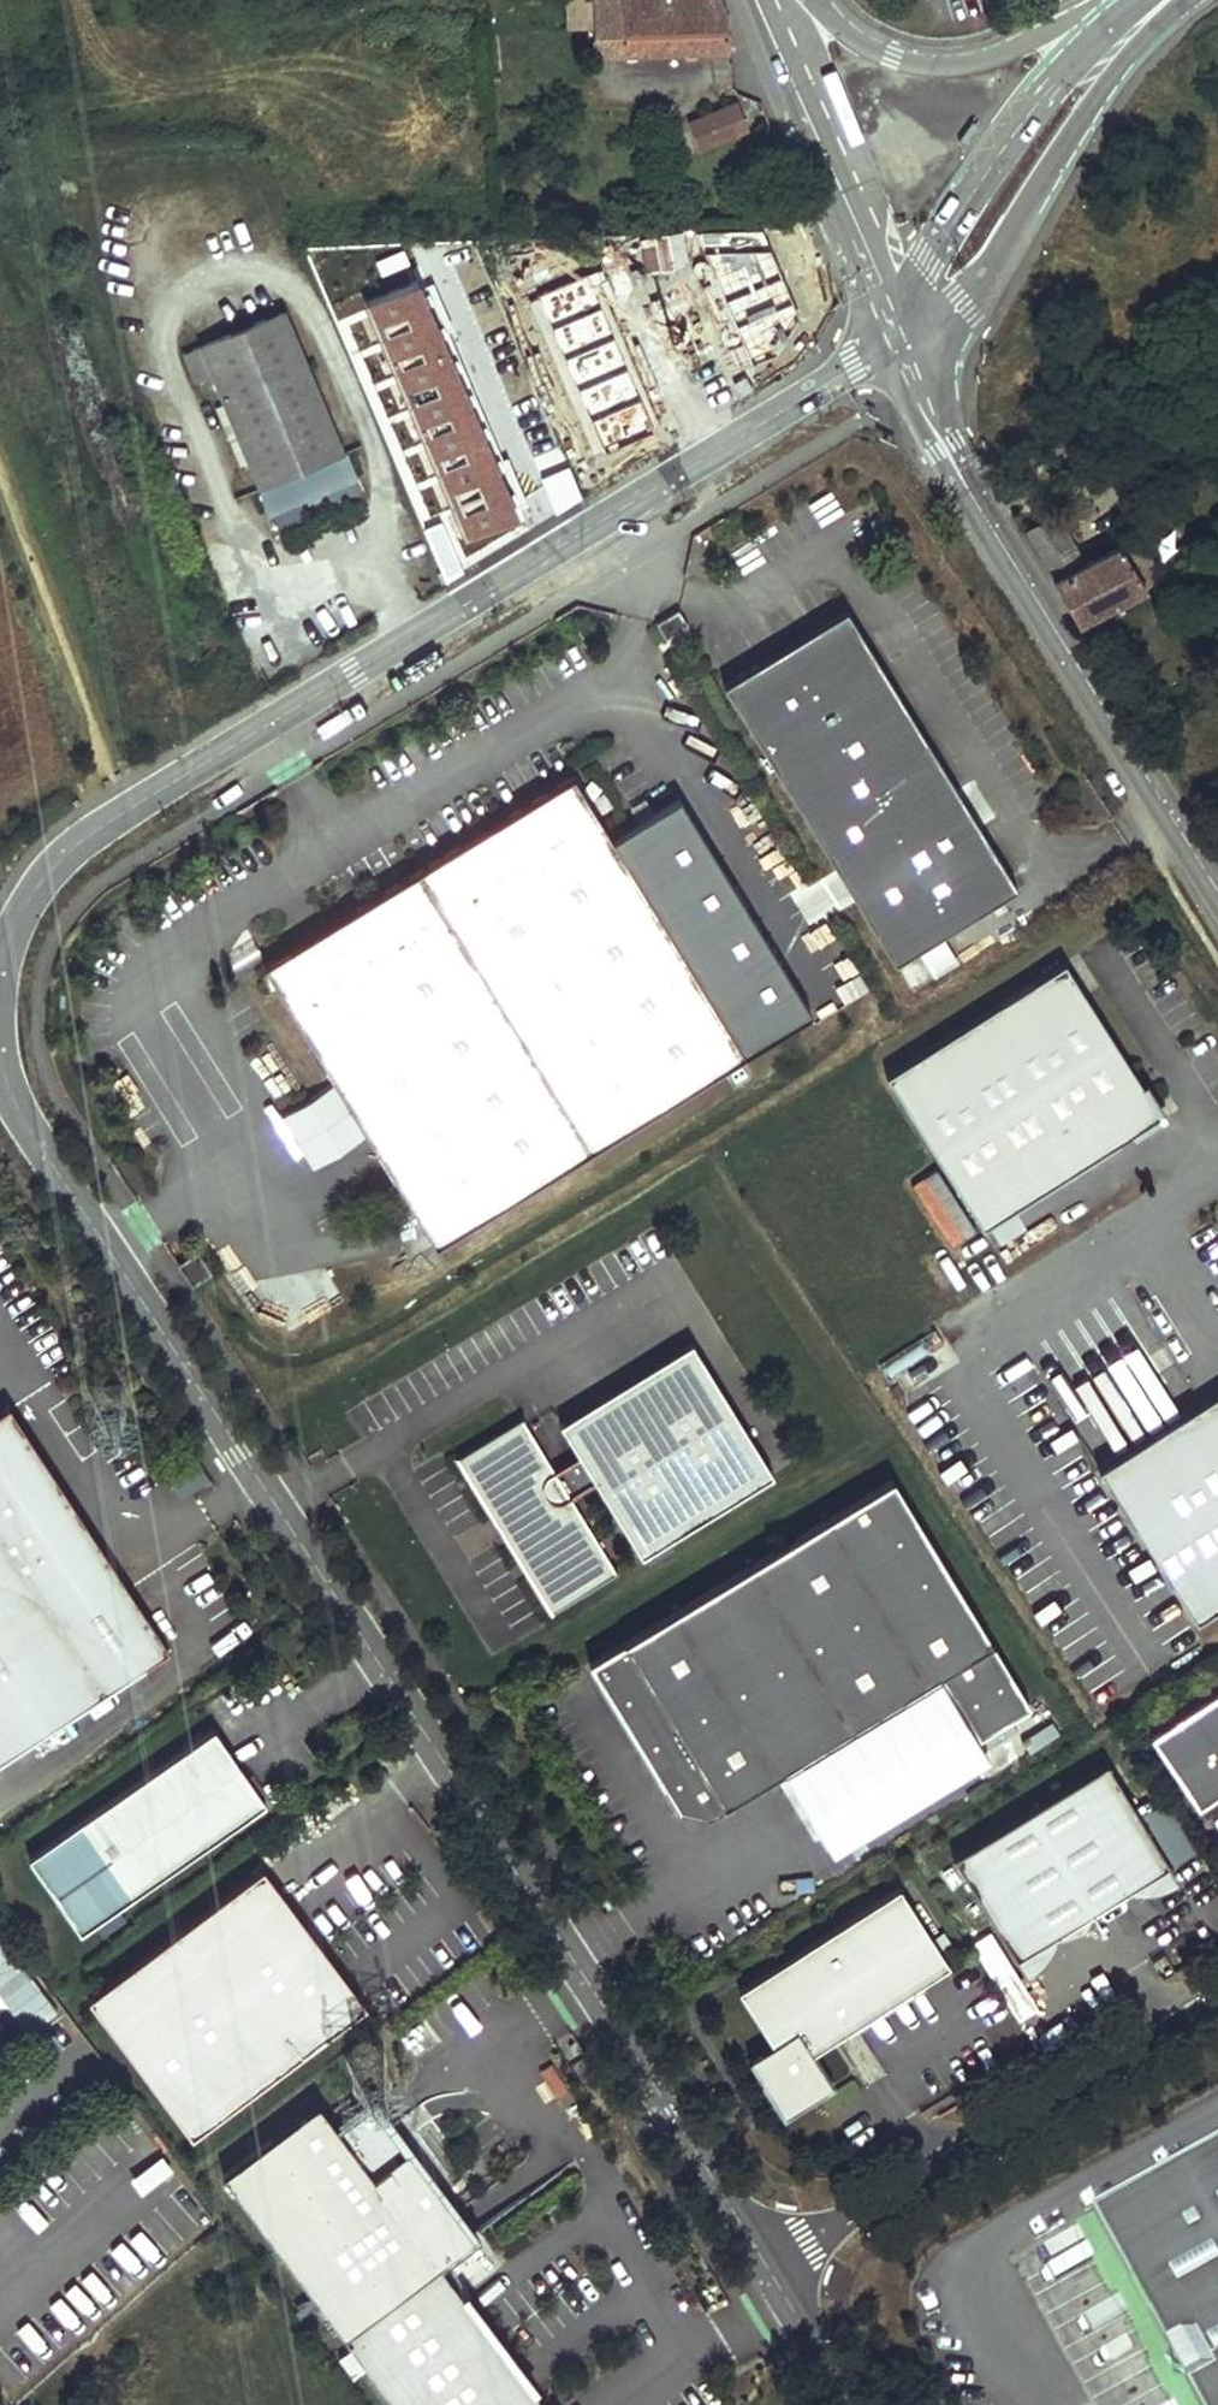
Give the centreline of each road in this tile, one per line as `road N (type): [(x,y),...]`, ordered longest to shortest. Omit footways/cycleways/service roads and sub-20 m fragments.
road 1 (unclassified): [(0,1065),(109,1250),(603,2002),(769,2269)]
road 2 (residential): [(893,332),(841,373),(93,834),(51,870),(13,926),(0,965)]
road 3 (tertiary): [(1217,898),(946,448),(893,332)]
road 4 (unclassified): [(769,2269),(1217,1994)]
road 5 (tertiary): [(893,332),(963,303),(1159,4)]
road 6 (tertiary): [(1159,4),(1069,65),(934,247),(893,332)]
road 7 (tertiary): [(1159,4),(934,65),(863,43),(816,0)]
road 8 (tertiary): [(893,332),(754,0)]
road 9 (unclassified): [(769,2269),(844,2404)]

